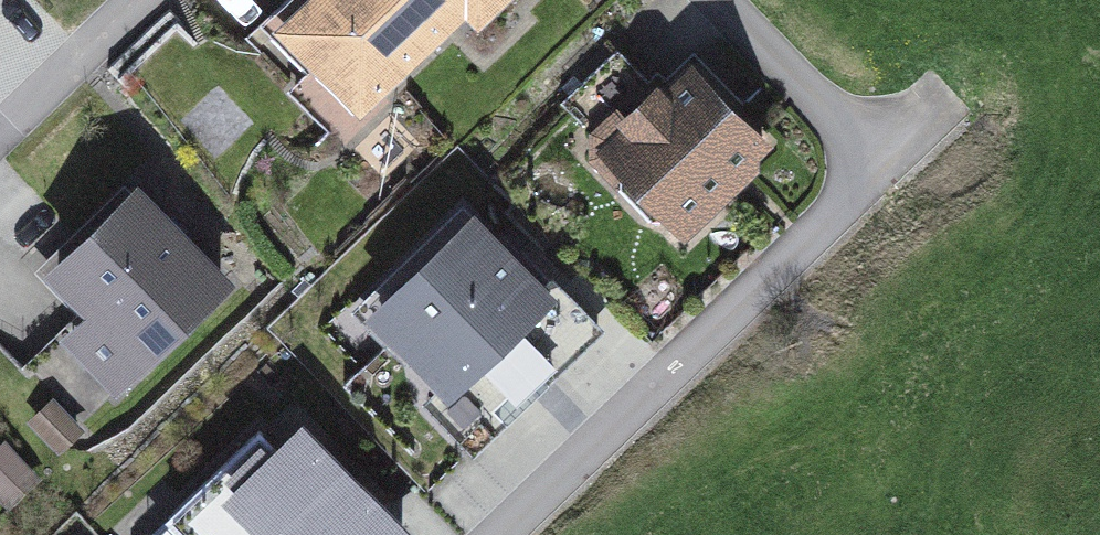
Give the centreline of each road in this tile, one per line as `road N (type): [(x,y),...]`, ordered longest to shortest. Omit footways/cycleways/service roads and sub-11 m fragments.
road 1 (residential): [(486,534),(882,163)]
road 2 (residential): [(882,163),(711,0)]
road 3 (residential): [(135,0),(0,137)]

